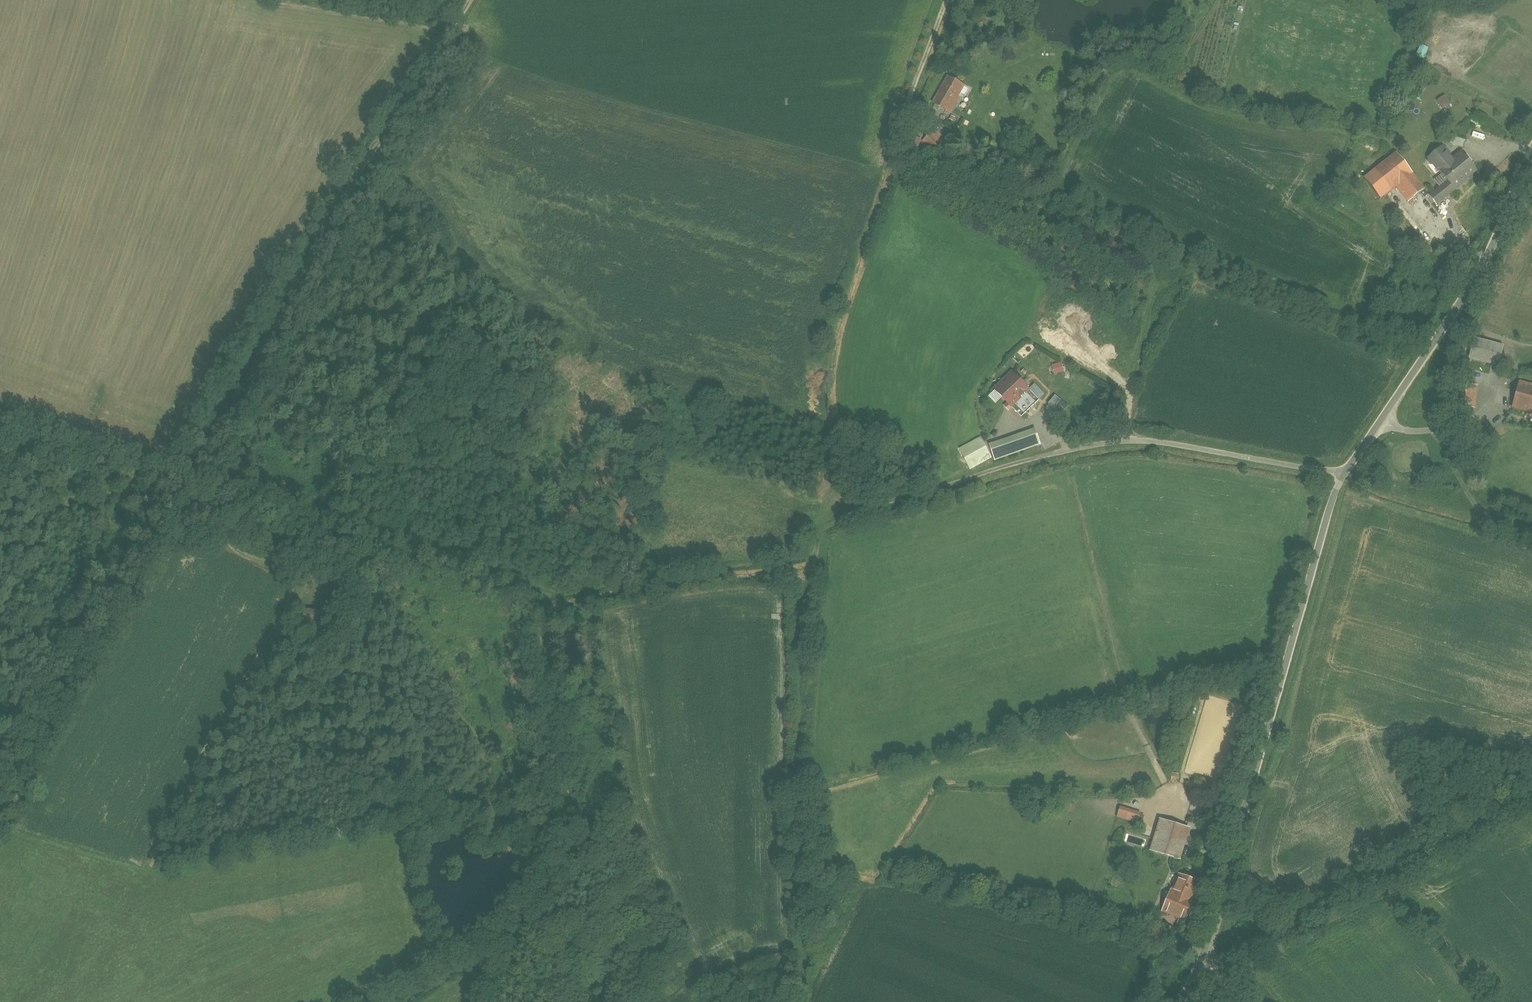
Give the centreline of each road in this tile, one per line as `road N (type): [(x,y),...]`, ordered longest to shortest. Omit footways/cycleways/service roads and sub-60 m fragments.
road 1 (track): [(470,0),(0,805)]
road 2 (unclassified): [(1380,422),(1344,474),(1230,873),(1183,1001)]
road 3 (track): [(1065,451),(911,497),(834,503),(821,515),(804,570),(626,592),(562,608),(545,628)]
road 4 (track): [(947,0),(830,346),(834,503)]
road 5 (track): [(397,1001),(483,959),(594,857),(568,790),(545,628)]
road 6 (track): [(804,570),(807,955)]
road 7 (track): [(1531,792),(1235,955),(1201,964)]
road 8 (unclassified): [(1531,155),(1480,269),(1380,422)]
road 9 (track): [(1124,443),(1132,384),(1178,285)]
road 10 (track): [(1440,433),(1470,502),(1531,531)]

